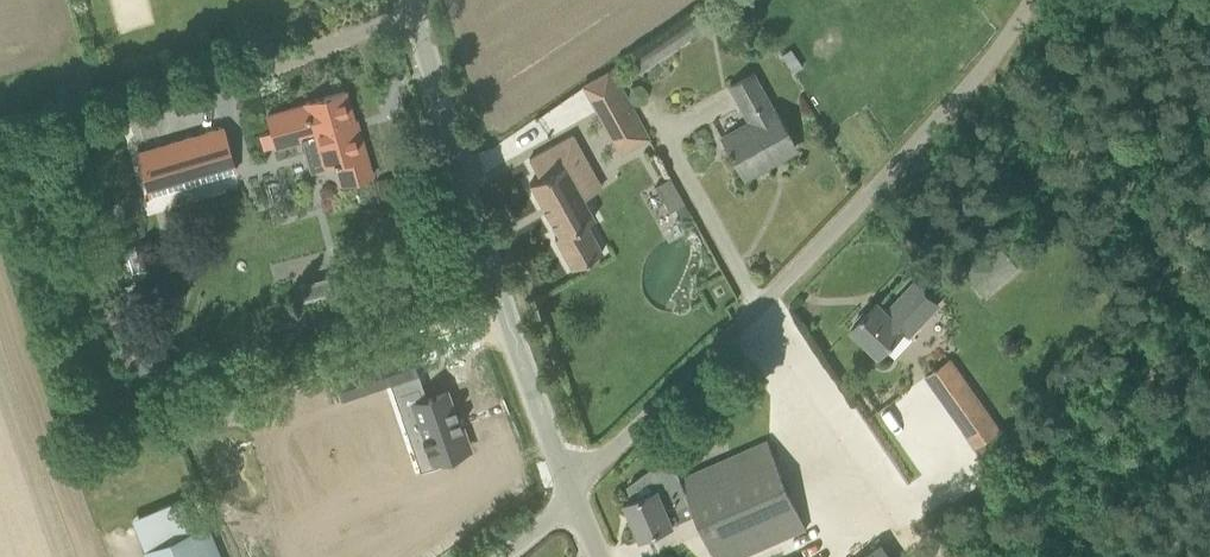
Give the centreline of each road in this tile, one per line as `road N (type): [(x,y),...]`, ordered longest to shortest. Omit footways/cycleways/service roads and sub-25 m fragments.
road 1 (unclassified): [(581,499),(884,178),(1018,0)]
road 2 (unclassified): [(581,499),(406,0)]

